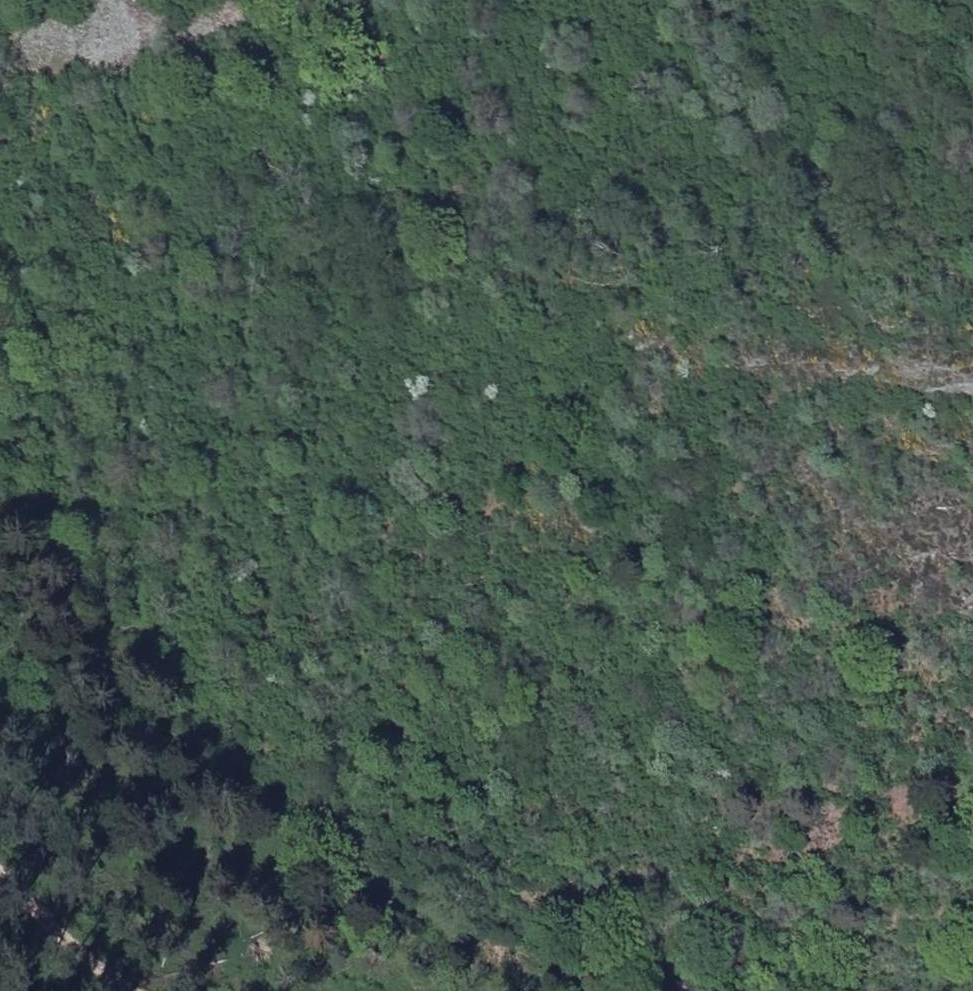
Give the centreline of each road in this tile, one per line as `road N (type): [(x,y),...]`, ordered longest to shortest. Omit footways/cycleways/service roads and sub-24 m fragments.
road 1 (track): [(96,990),(0,898)]

